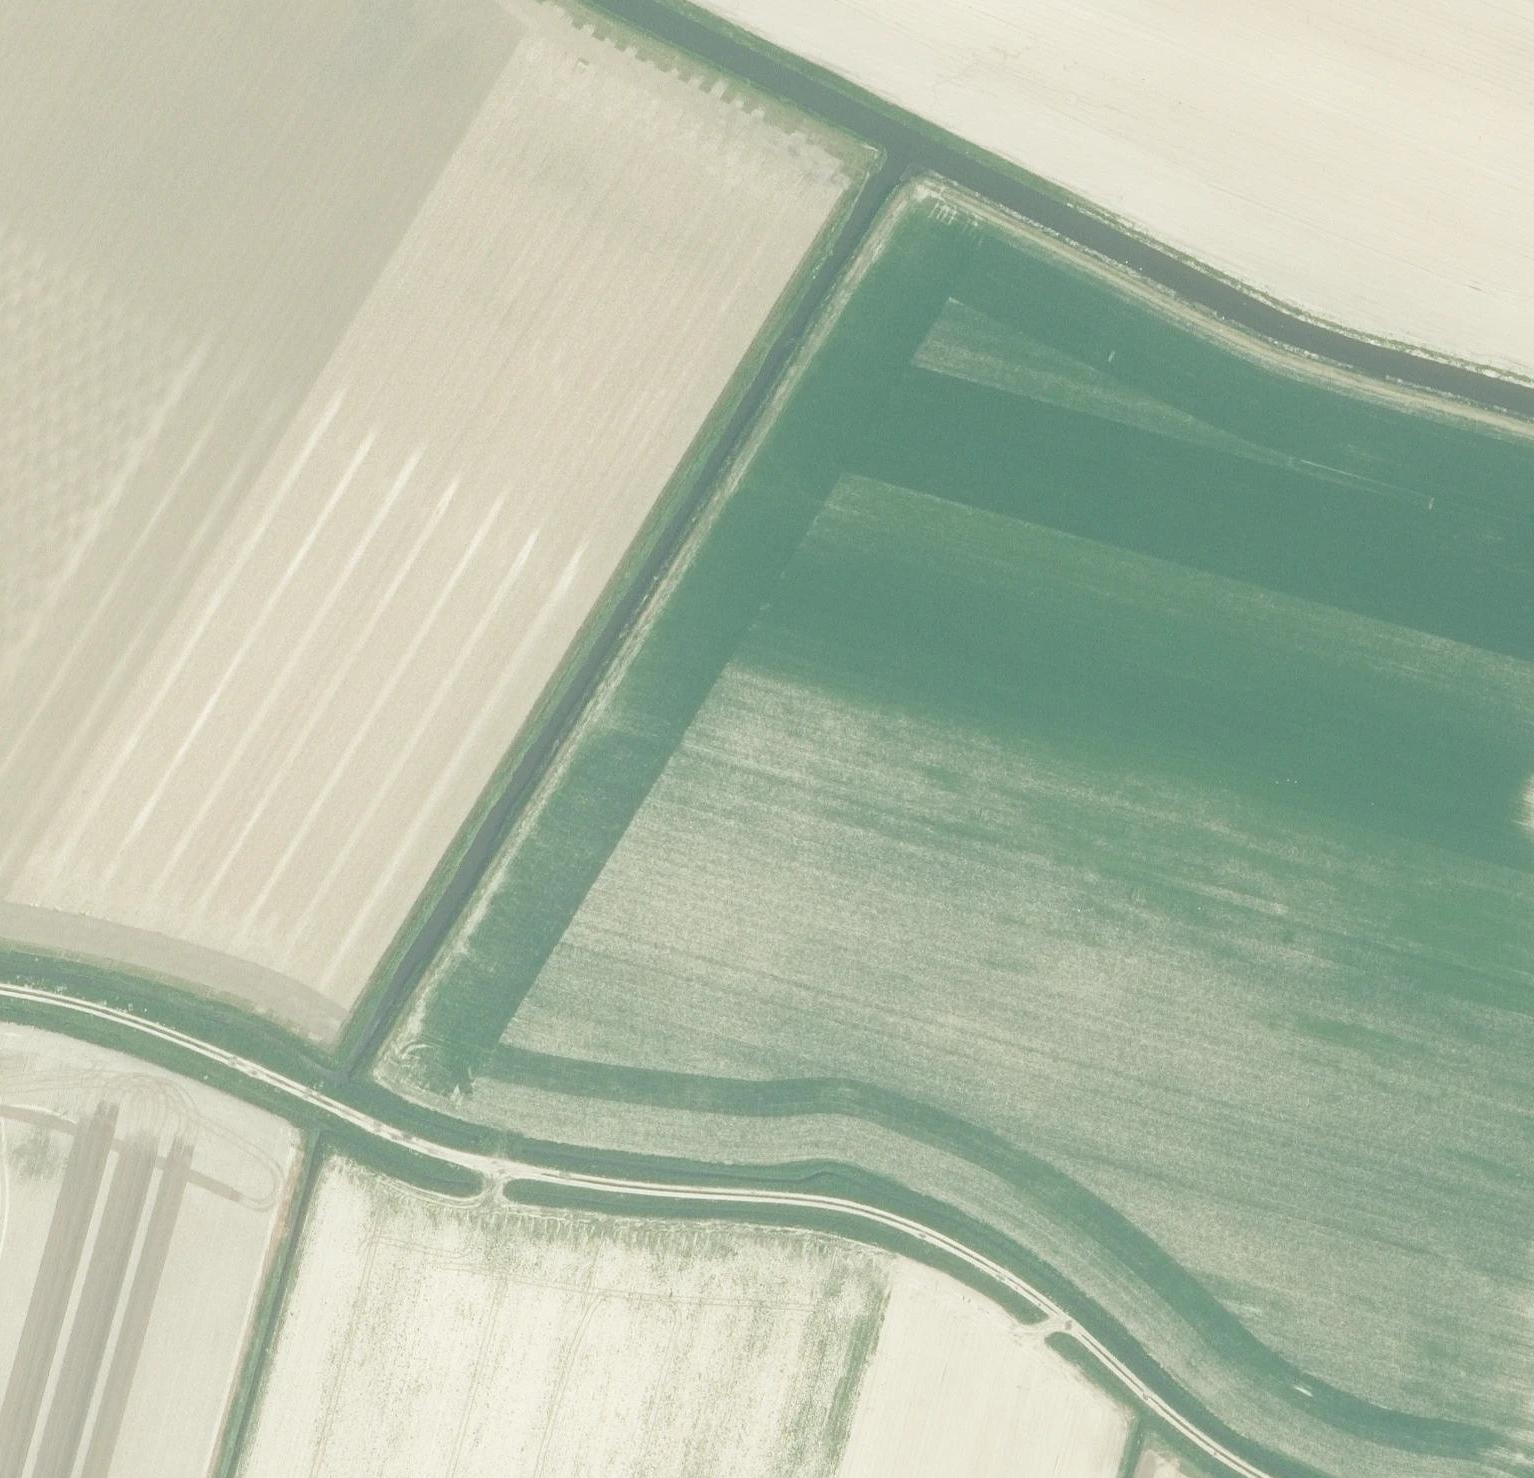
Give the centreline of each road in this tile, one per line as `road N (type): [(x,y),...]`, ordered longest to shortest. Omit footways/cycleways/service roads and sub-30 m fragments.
road 1 (track): [(1266,1477),(1229,1458),(1019,1284),(937,1238),(858,1208),(622,1187),(493,1166),(418,1146),(131,1021),(0,988)]

